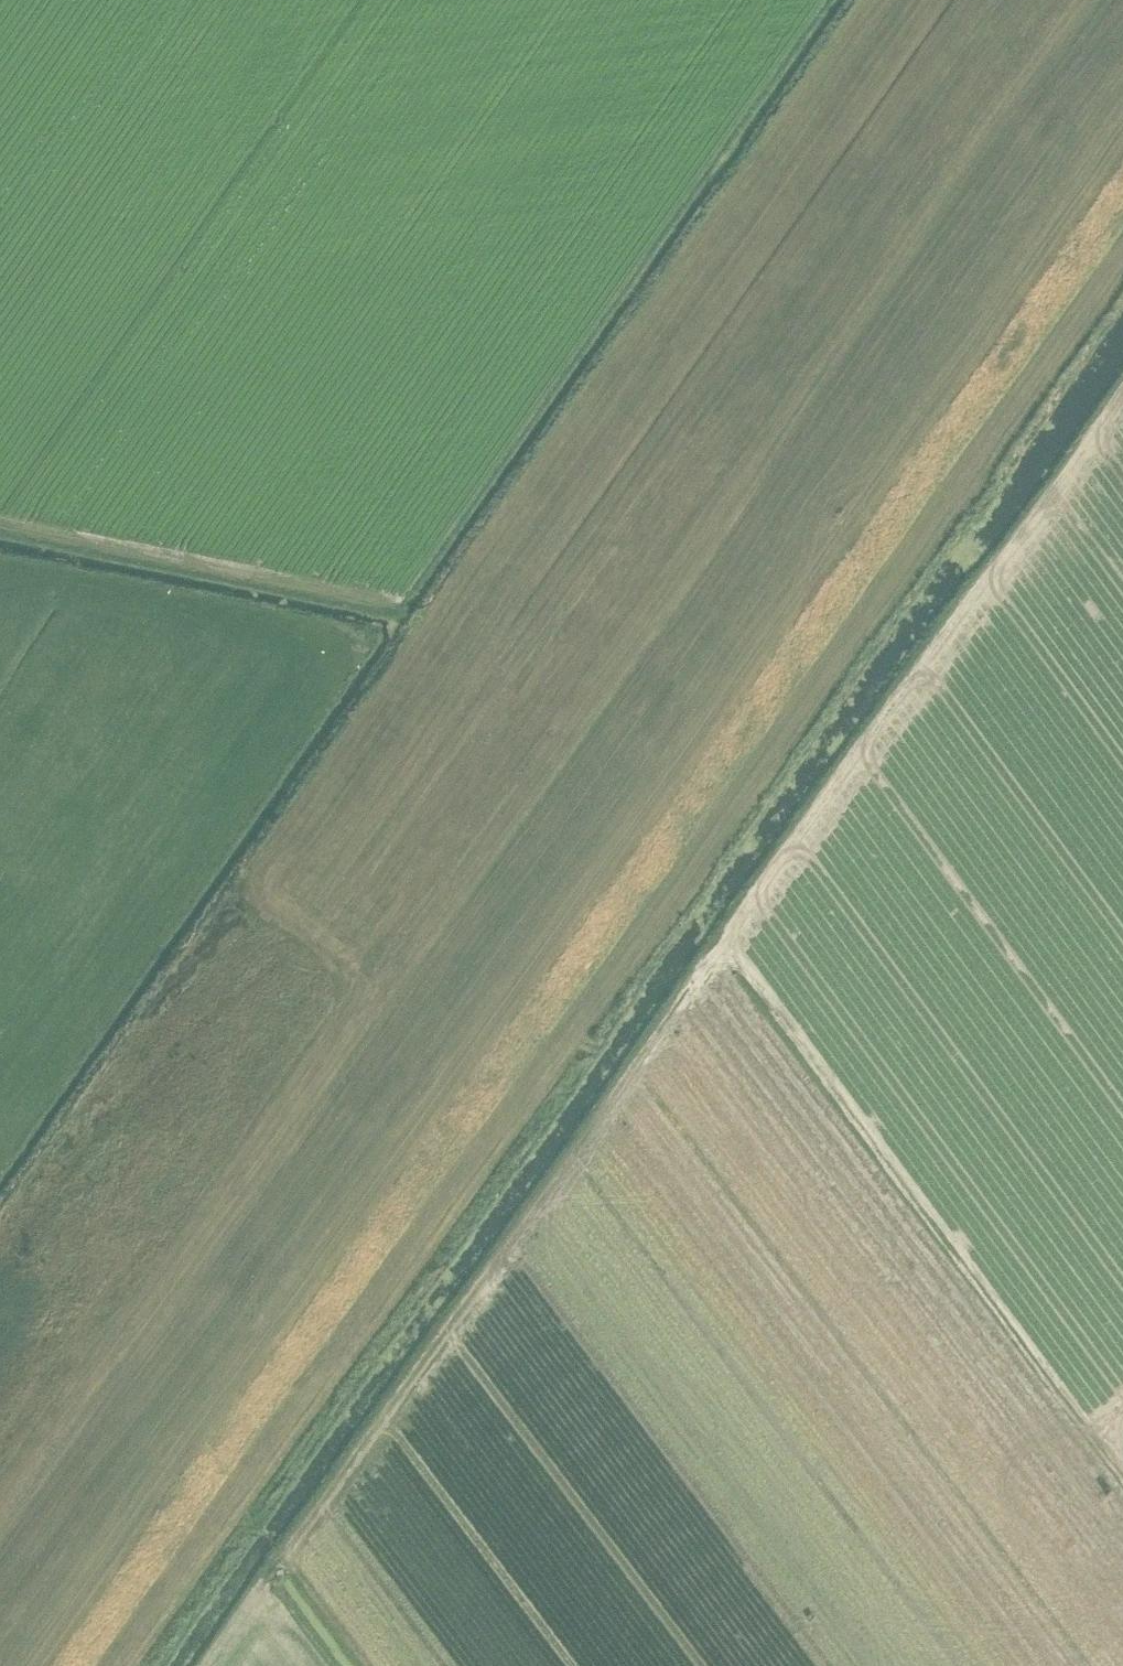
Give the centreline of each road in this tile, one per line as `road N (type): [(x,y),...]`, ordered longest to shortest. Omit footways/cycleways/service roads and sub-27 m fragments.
road 1 (track): [(278,1546),(370,1665)]

